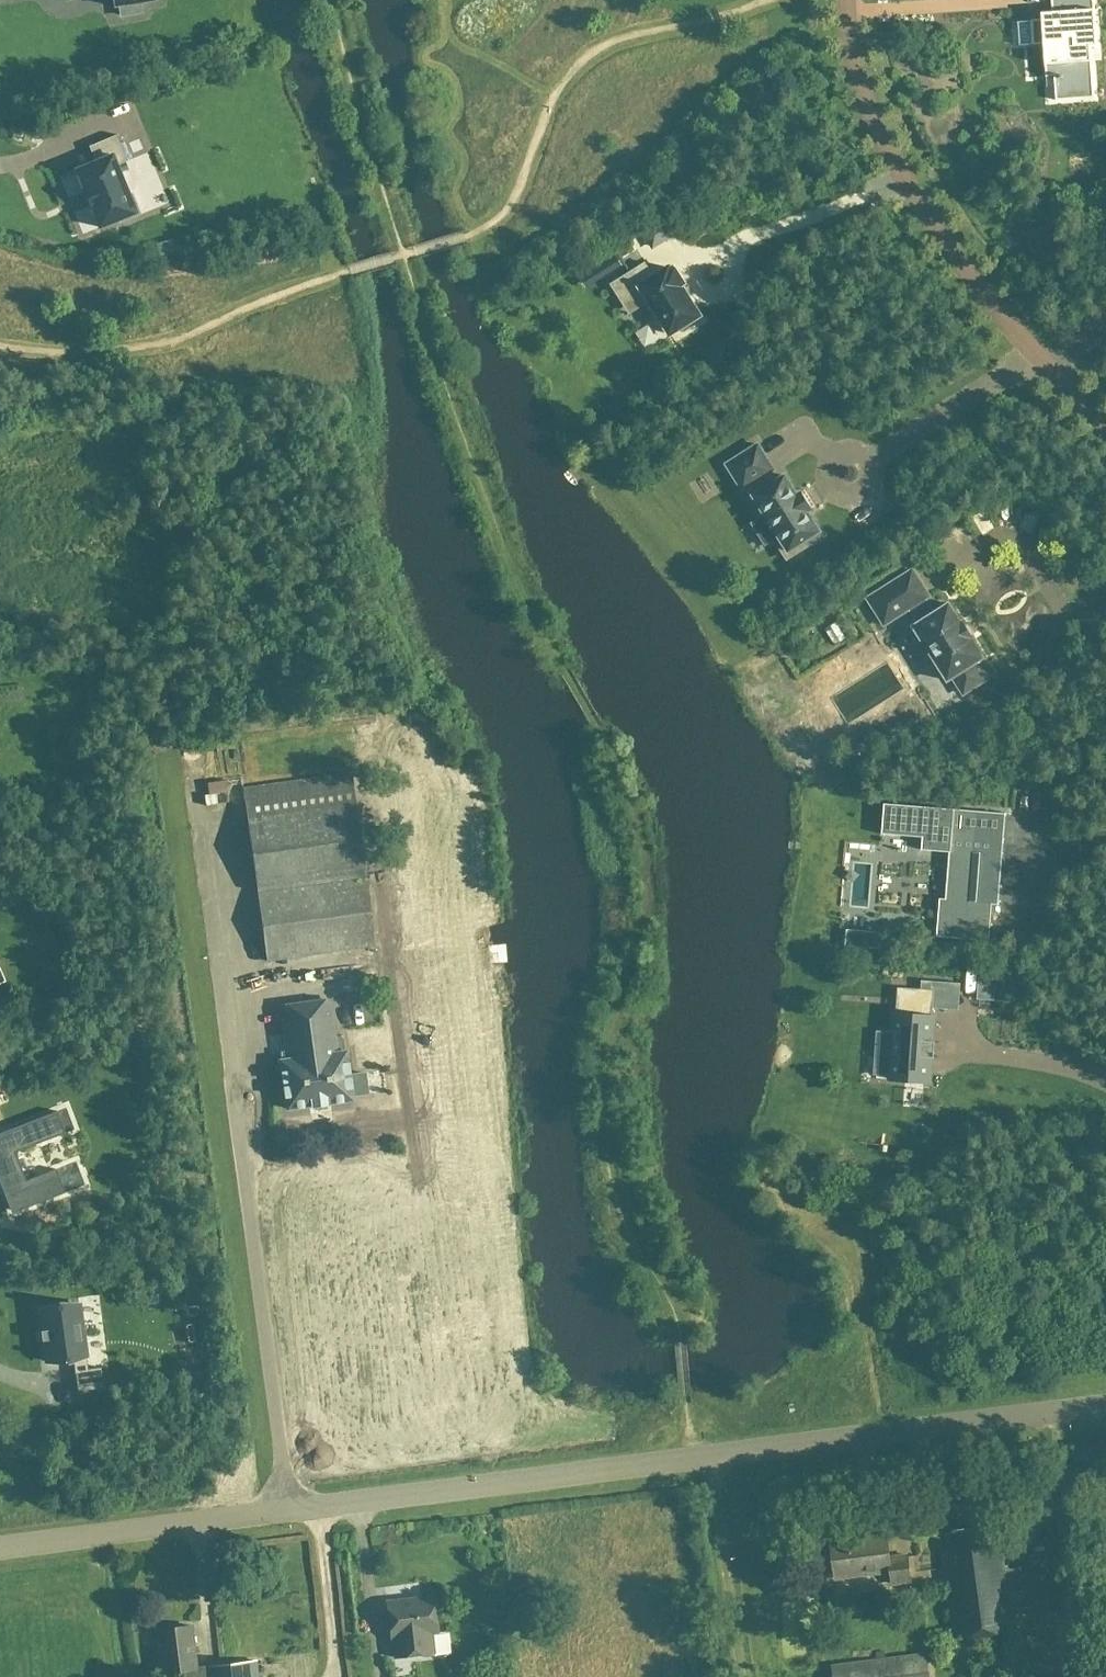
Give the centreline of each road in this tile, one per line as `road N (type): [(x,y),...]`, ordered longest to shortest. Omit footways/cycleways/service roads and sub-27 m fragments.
road 1 (unclassified): [(0,1552),(1105,1409)]
road 2 (residential): [(1105,427),(1011,332),(892,164),(861,92),(846,0)]
road 3 (track): [(710,1459),(742,1676)]

